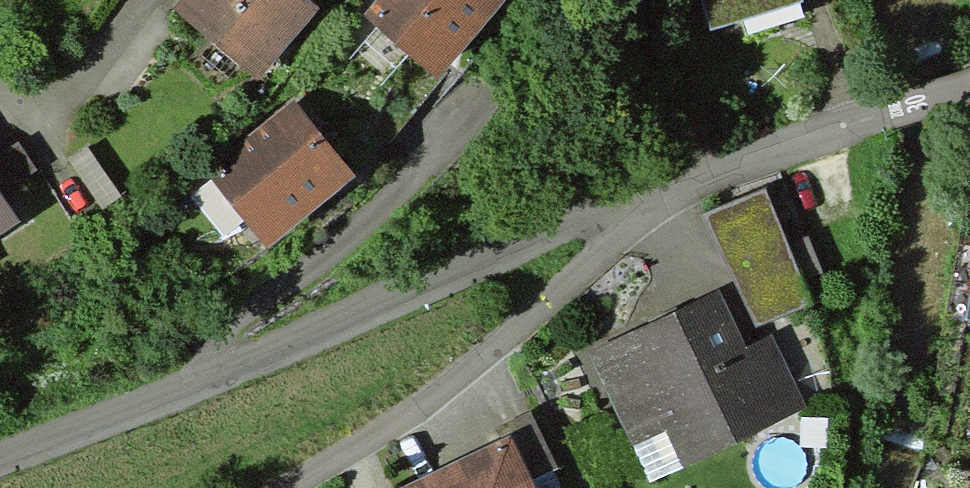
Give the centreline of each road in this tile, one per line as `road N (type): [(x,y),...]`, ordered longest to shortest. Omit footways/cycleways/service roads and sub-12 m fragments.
road 1 (residential): [(969,82),(612,197),(0,454)]
road 2 (residential): [(0,121),(7,131),(108,0)]

